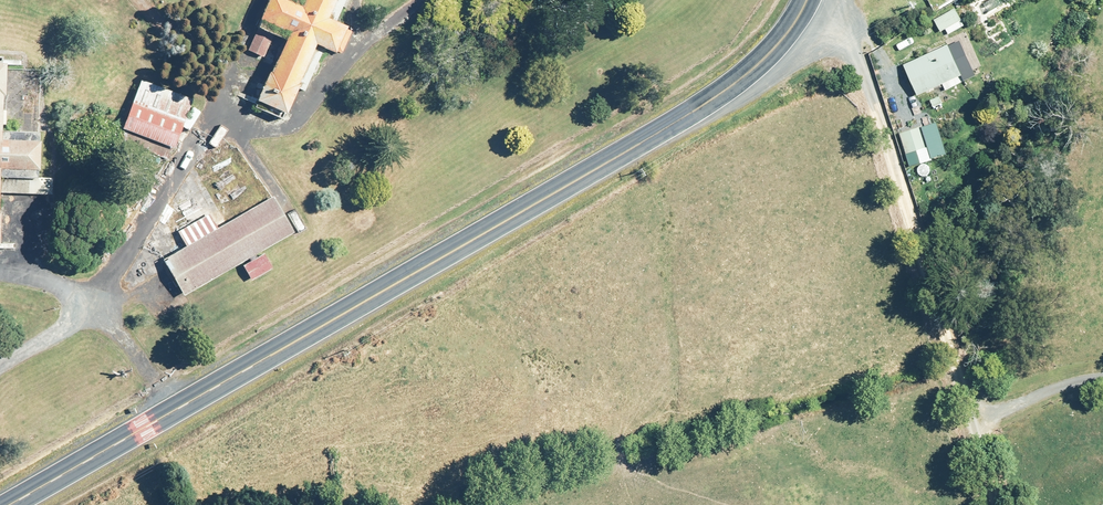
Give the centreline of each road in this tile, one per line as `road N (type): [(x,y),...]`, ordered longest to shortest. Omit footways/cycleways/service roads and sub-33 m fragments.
road 1 (secondary): [(808,0),(788,34),(710,102),(17,504)]
road 2 (track): [(976,423),(1102,385)]

